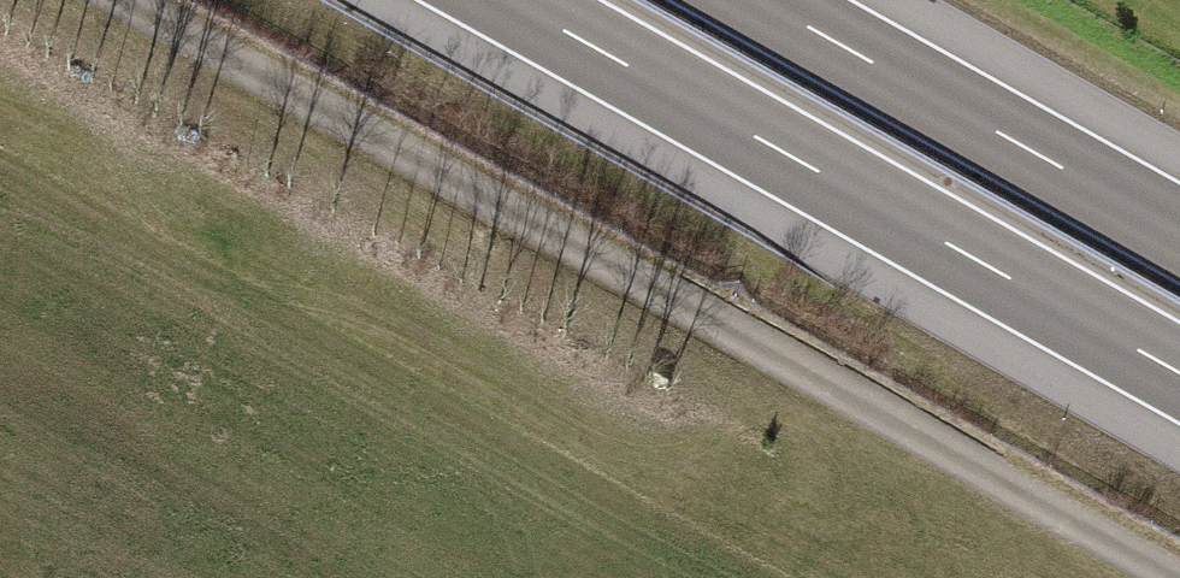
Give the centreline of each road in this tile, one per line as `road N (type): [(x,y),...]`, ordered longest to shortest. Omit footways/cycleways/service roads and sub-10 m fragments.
road 1 (track): [(113,0),(1165,577)]
road 2 (motorway): [(510,0),(1179,373)]
road 3 (motorway): [(1179,233),(764,0)]

